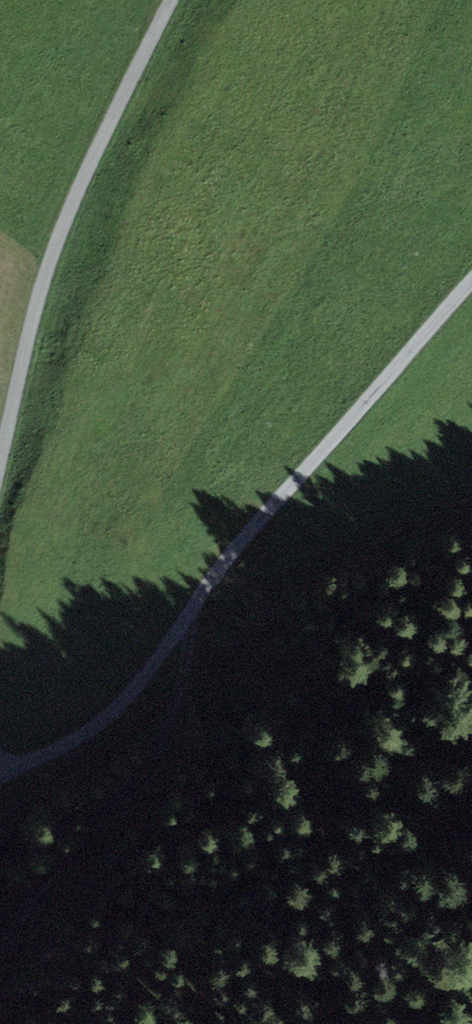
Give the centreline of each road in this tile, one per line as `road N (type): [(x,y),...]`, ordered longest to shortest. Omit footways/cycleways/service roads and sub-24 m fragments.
road 1 (track): [(471,281),(248,533),(119,707),(0,776)]
road 2 (track): [(0,461),(61,230),(172,0)]
road 3 (track): [(186,614),(186,657),(161,746),(0,939)]
road 4 (track): [(471,498),(287,571),(248,583),(210,581)]

